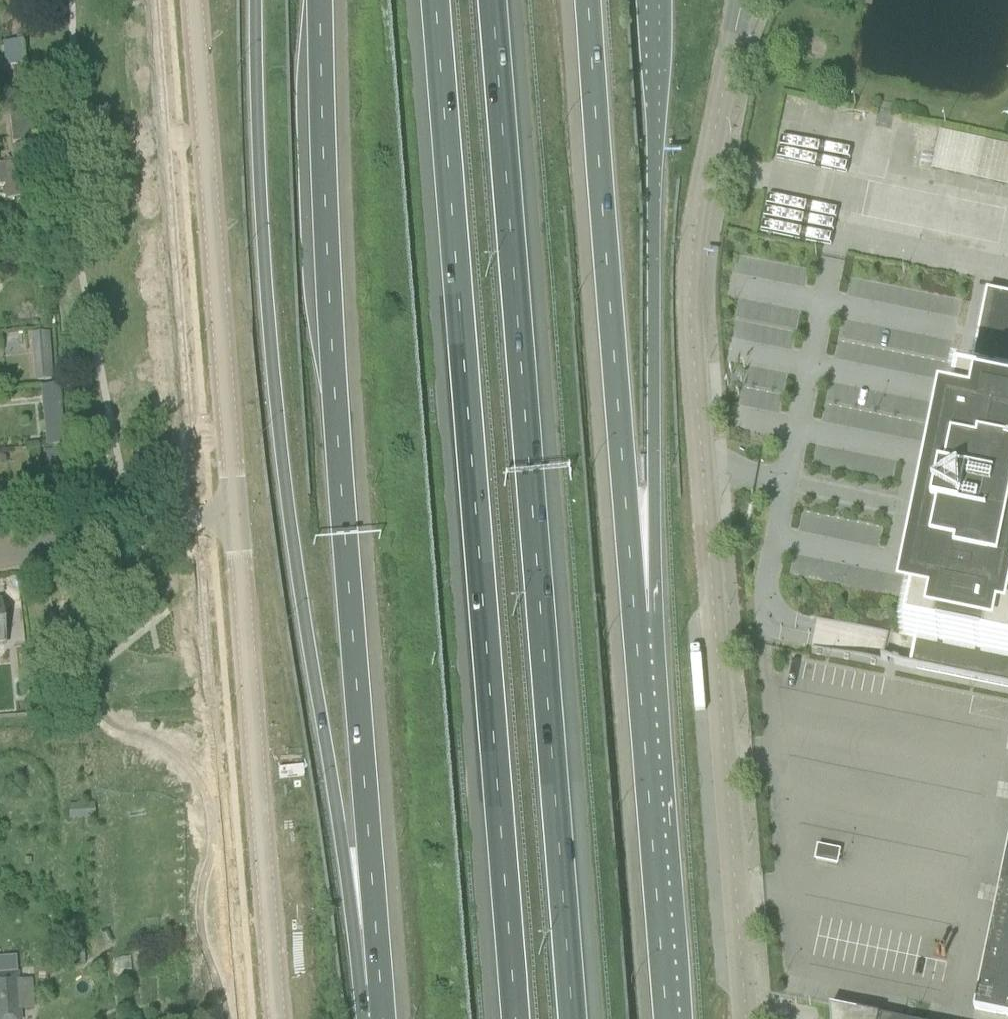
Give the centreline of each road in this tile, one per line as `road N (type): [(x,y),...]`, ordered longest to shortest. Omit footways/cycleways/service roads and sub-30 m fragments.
road 1 (unclassified): [(751,1018),(693,289),(743,0)]
road 2 (motorway): [(437,0),(517,1018)]
road 3 (motorway): [(572,1018),(492,0)]
road 4 (trunk): [(255,0),(260,216),(287,503),(347,888),(378,988)]
road 5 (trunk): [(319,0),(328,283),(378,988)]
road 6 (trunk): [(637,614),(655,538),(649,0)]
road 7 (trunk): [(637,614),(588,0)]
road 8 (tertiary): [(175,0),(205,431)]
road 9 (trunk): [(666,1018),(637,614)]
road 10 (tertiary): [(221,618),(256,1018)]
road 11 (residential): [(200,530),(0,557)]

